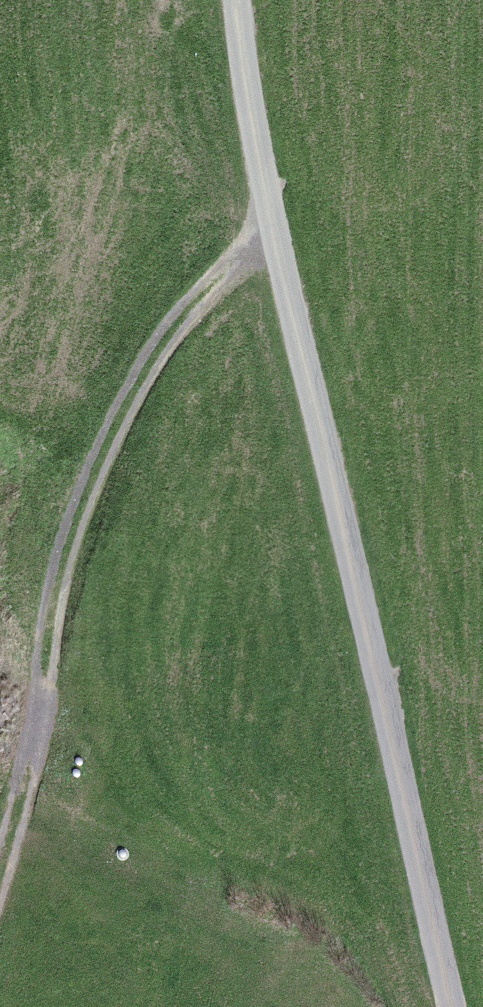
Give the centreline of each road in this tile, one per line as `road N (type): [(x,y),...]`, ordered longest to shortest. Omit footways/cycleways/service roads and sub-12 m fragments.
road 1 (track): [(236,0),(279,241),(450,1006)]
road 2 (track): [(0,894),(31,792),(51,627),(104,443),(198,296),(263,244),(279,241)]

